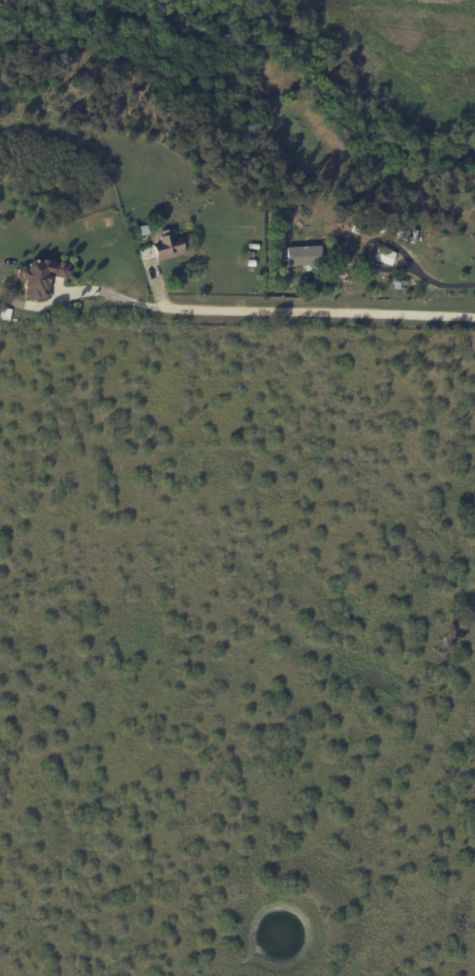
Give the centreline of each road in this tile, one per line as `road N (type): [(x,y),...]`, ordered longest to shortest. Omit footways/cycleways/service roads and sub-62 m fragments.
road 1 (residential): [(175,308),(474,317)]

